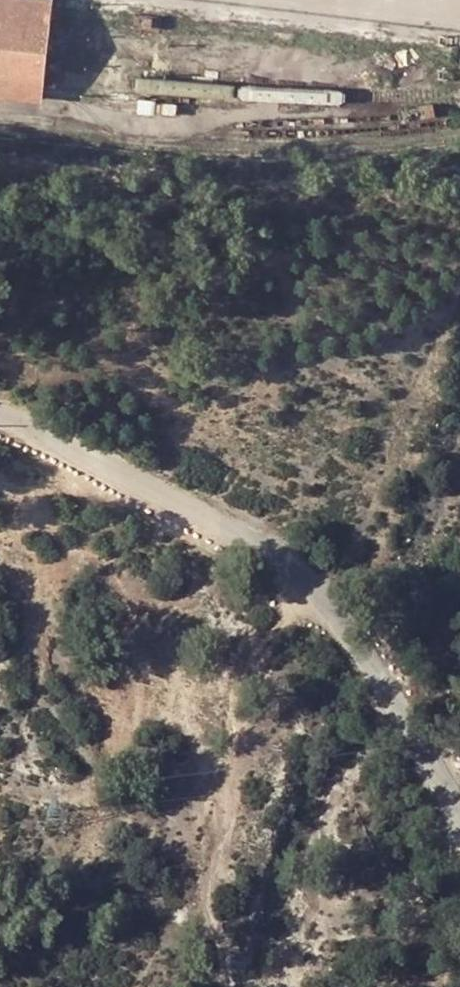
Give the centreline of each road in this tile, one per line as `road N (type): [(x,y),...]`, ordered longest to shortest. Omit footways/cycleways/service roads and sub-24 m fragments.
road 1 (unclassified): [(459,818),(355,616),(308,574),(248,535),(0,411)]
road 2 (track): [(323,588),(268,645),(237,699),(229,839),(212,888),(228,986)]

